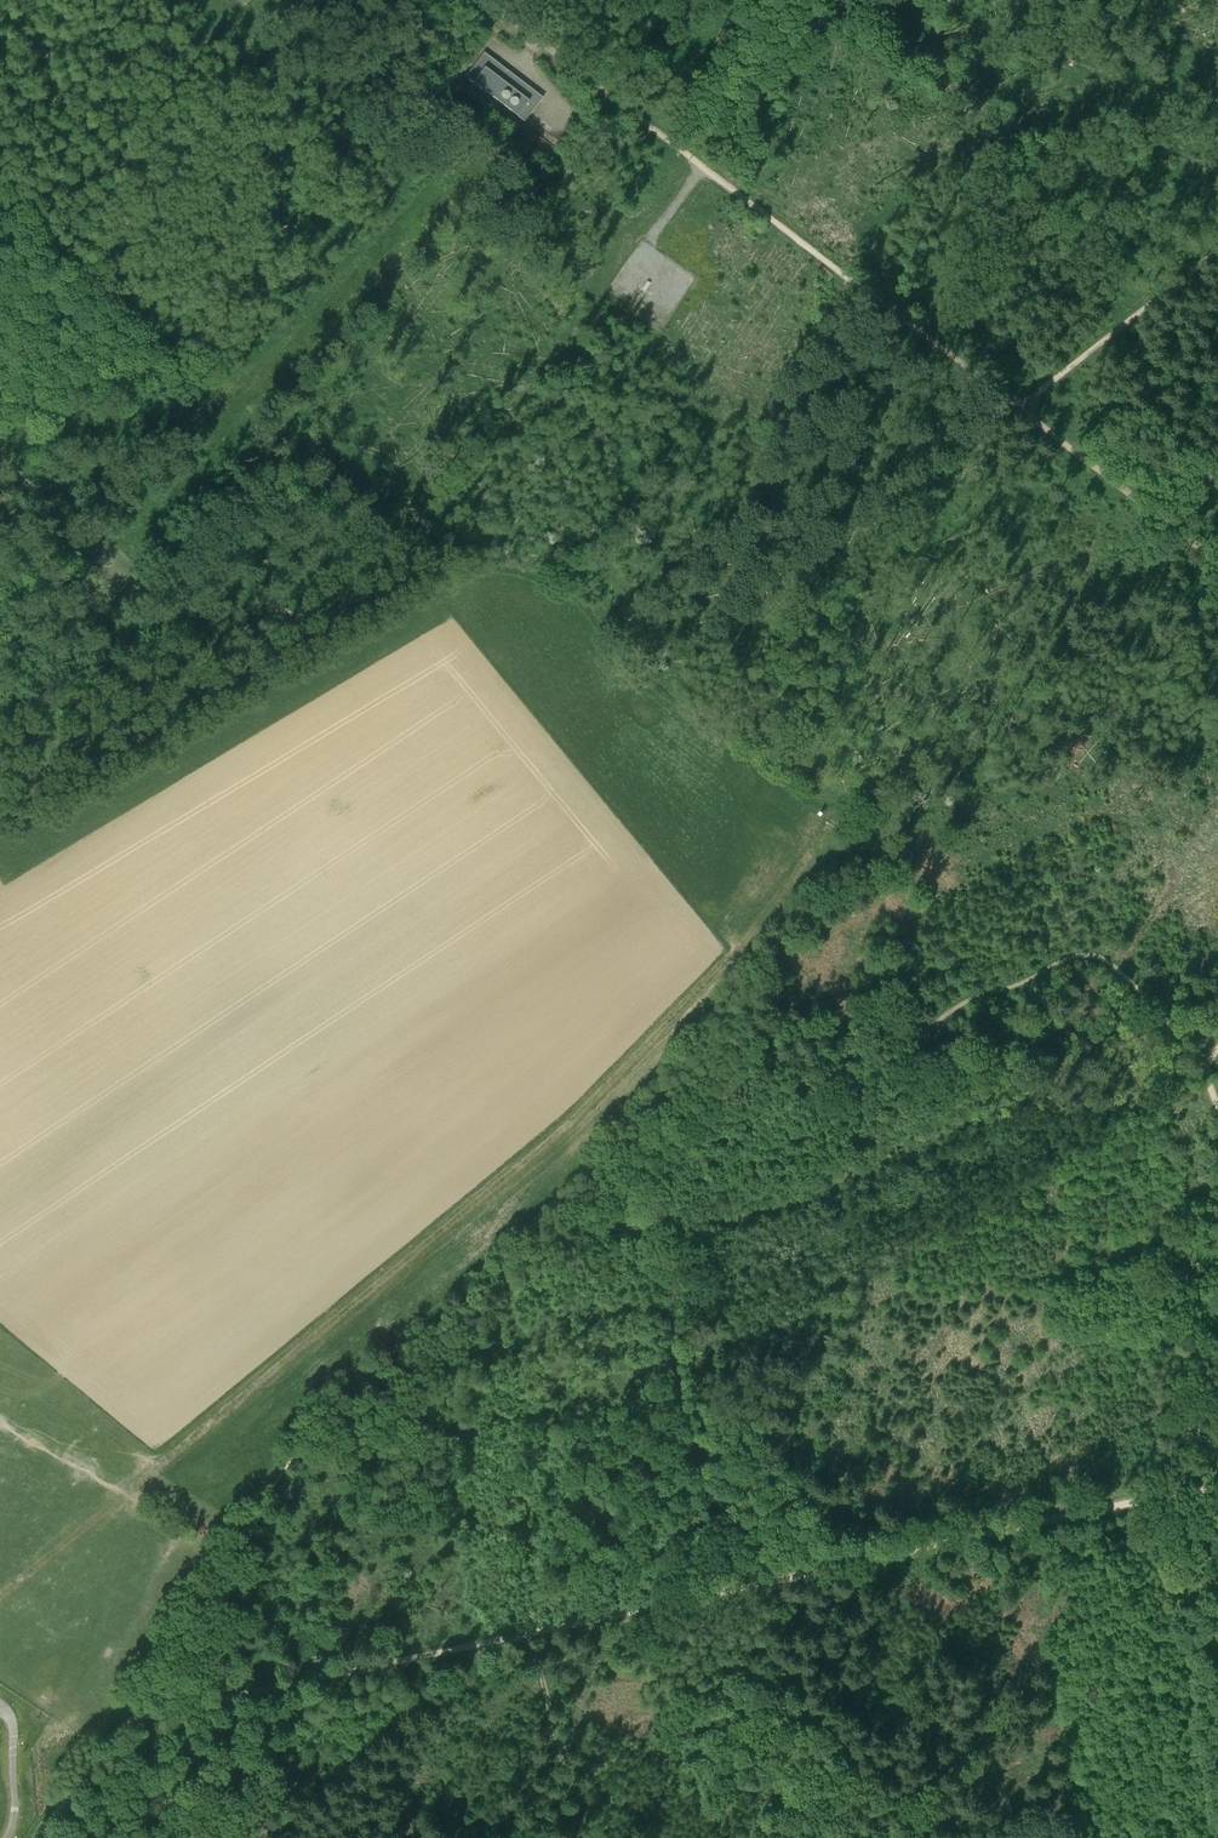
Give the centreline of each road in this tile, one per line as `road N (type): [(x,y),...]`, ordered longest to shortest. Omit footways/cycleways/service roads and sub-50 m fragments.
road 1 (track): [(146,1725),(305,1676),(1217,1480)]
road 2 (track): [(486,0),(631,119),(1022,409)]
road 3 (track): [(1022,409),(1217,250)]
road 4 (track): [(1022,409),(1217,563)]
road 5 (track): [(46,1837),(100,1751),(146,1725)]
road 6 (track): [(0,460),(94,558)]

